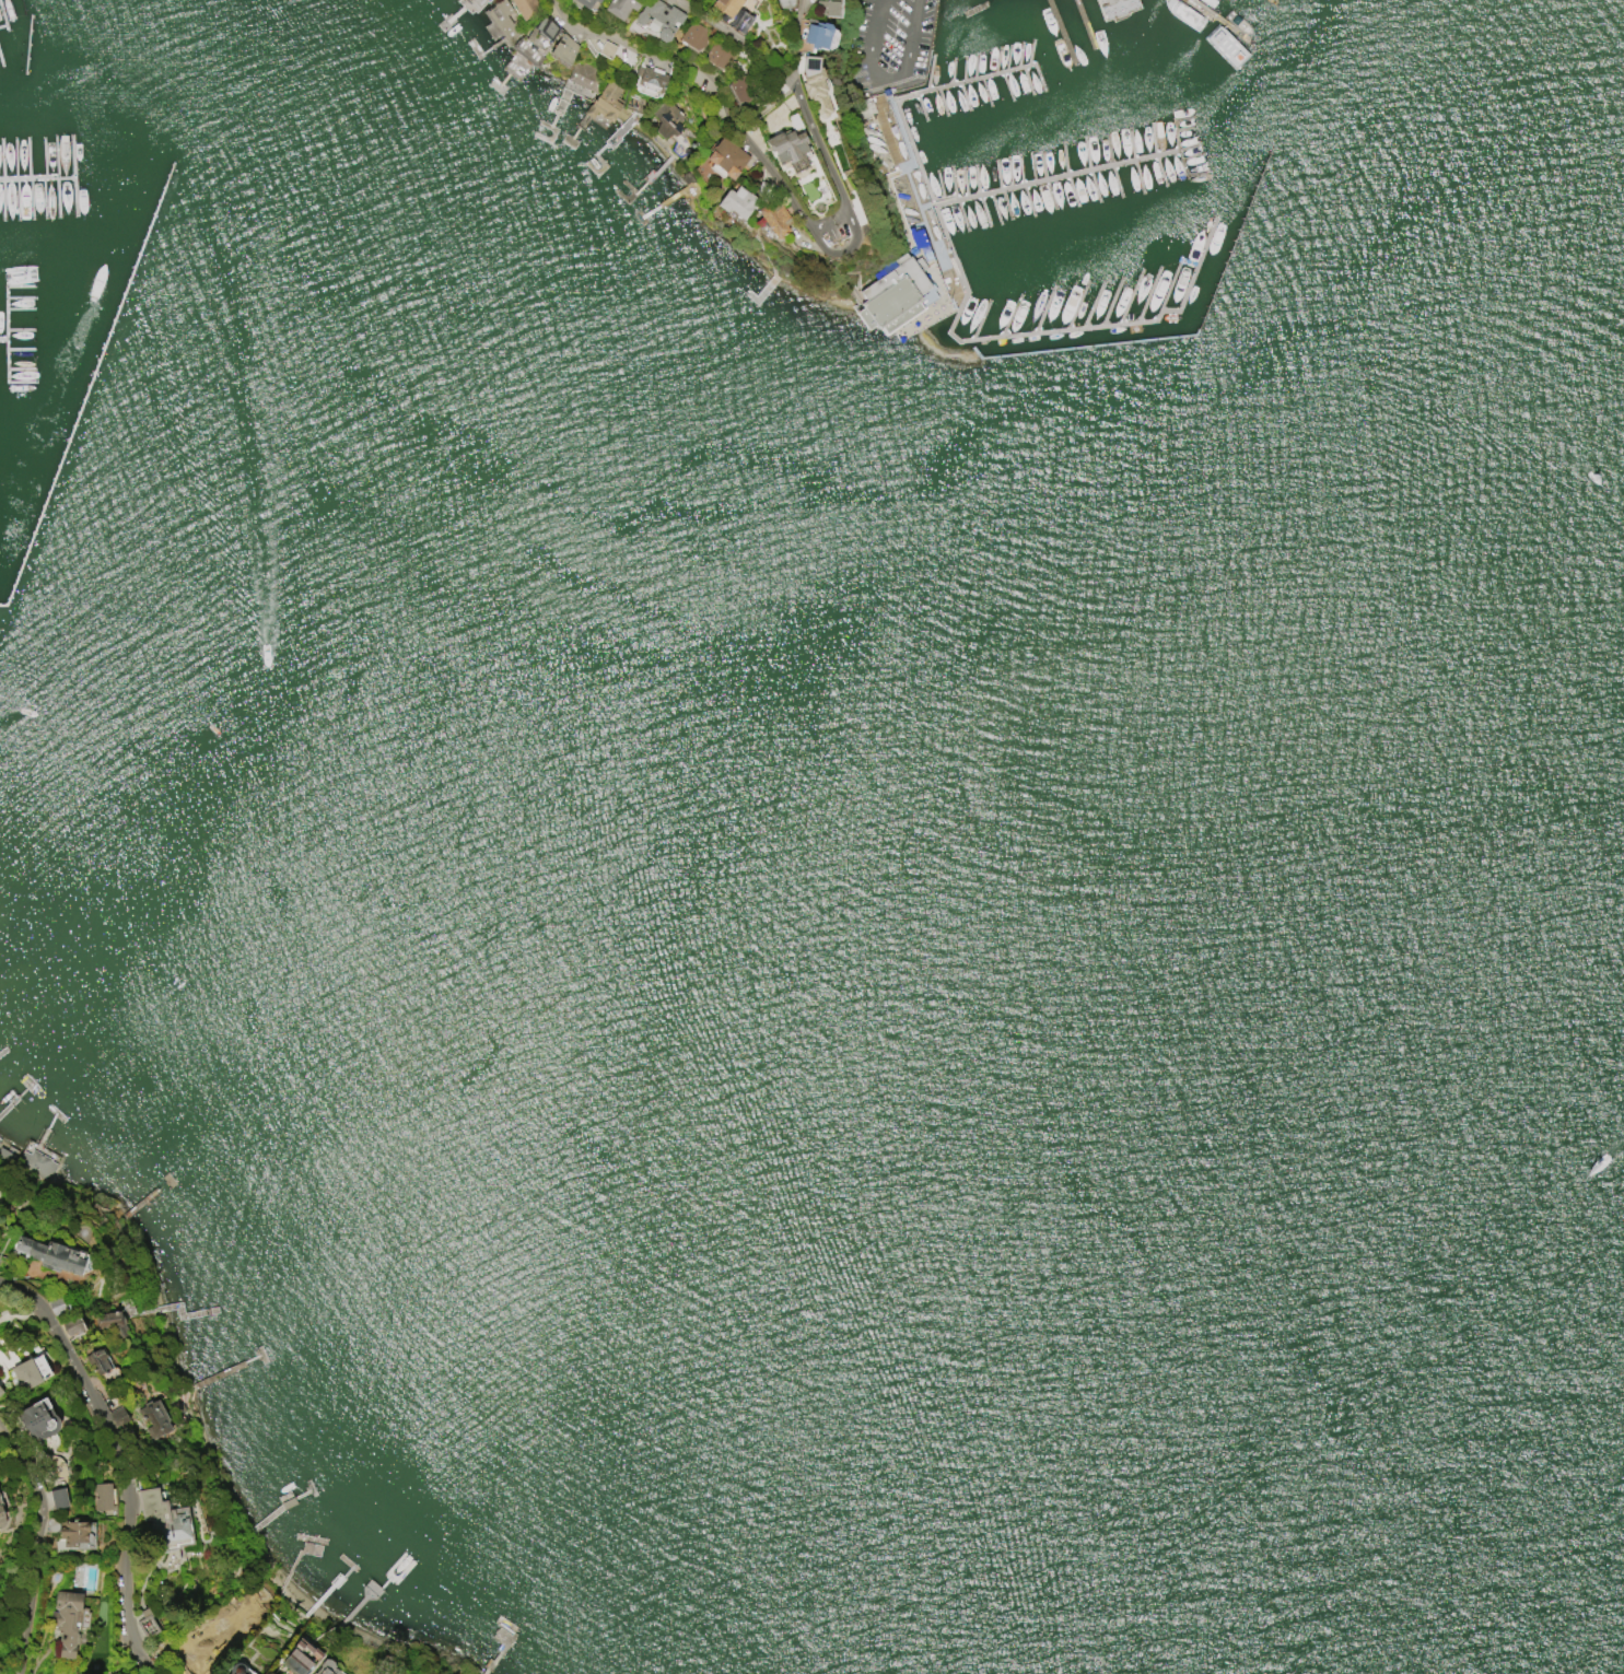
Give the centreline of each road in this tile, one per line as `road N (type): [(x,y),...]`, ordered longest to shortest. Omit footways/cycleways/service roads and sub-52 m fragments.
road 1 (residential): [(162,1673),(125,1641),(125,1480),(92,1403),(31,1300),(0,1285)]
road 2 (residential): [(547,0),(587,33),(711,84),(807,227),(829,226),(840,200)]
road 3 (residential): [(840,200),(793,81),(668,0)]
road 4 (residential): [(0,1432),(37,1492),(40,1514),(19,1673)]

